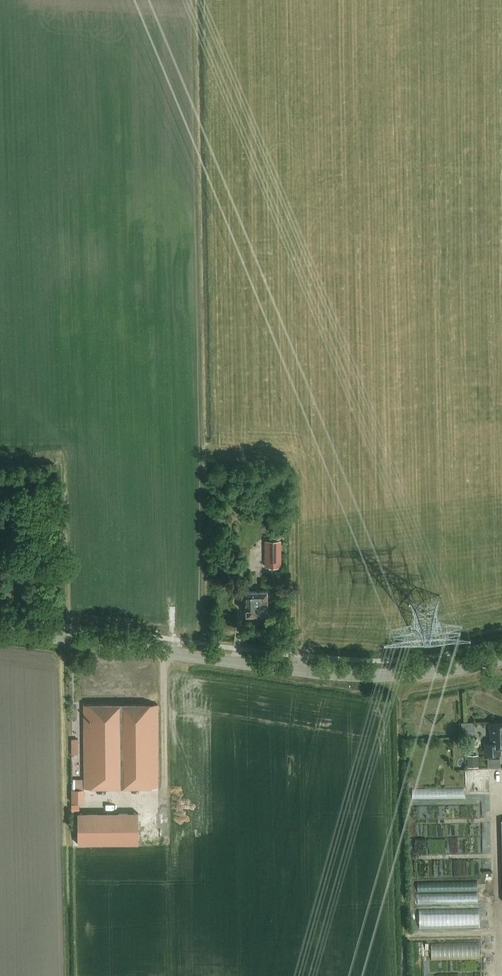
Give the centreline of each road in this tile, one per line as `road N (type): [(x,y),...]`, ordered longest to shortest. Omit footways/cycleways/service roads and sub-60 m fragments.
road 1 (tertiary): [(501,657),(366,677),(0,632)]

